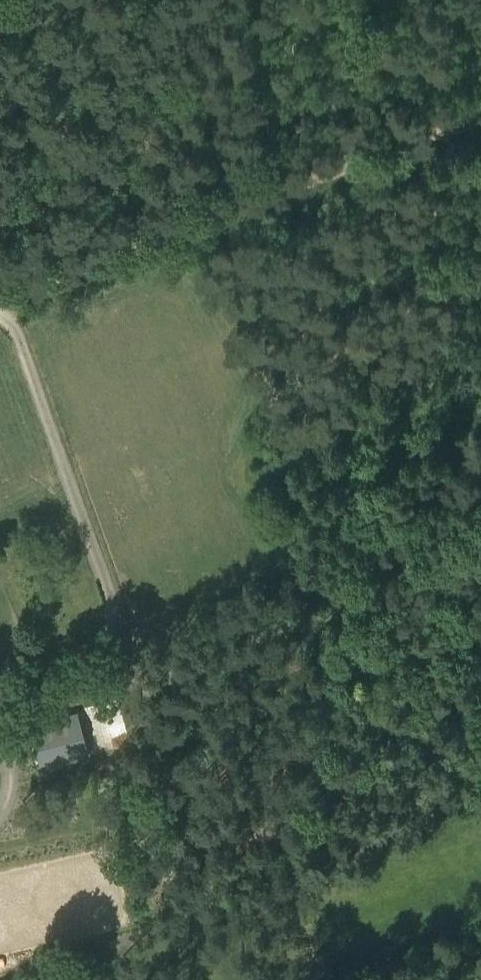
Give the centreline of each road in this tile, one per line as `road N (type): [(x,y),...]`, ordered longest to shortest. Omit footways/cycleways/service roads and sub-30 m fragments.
road 1 (track): [(480,126),(0,302)]

